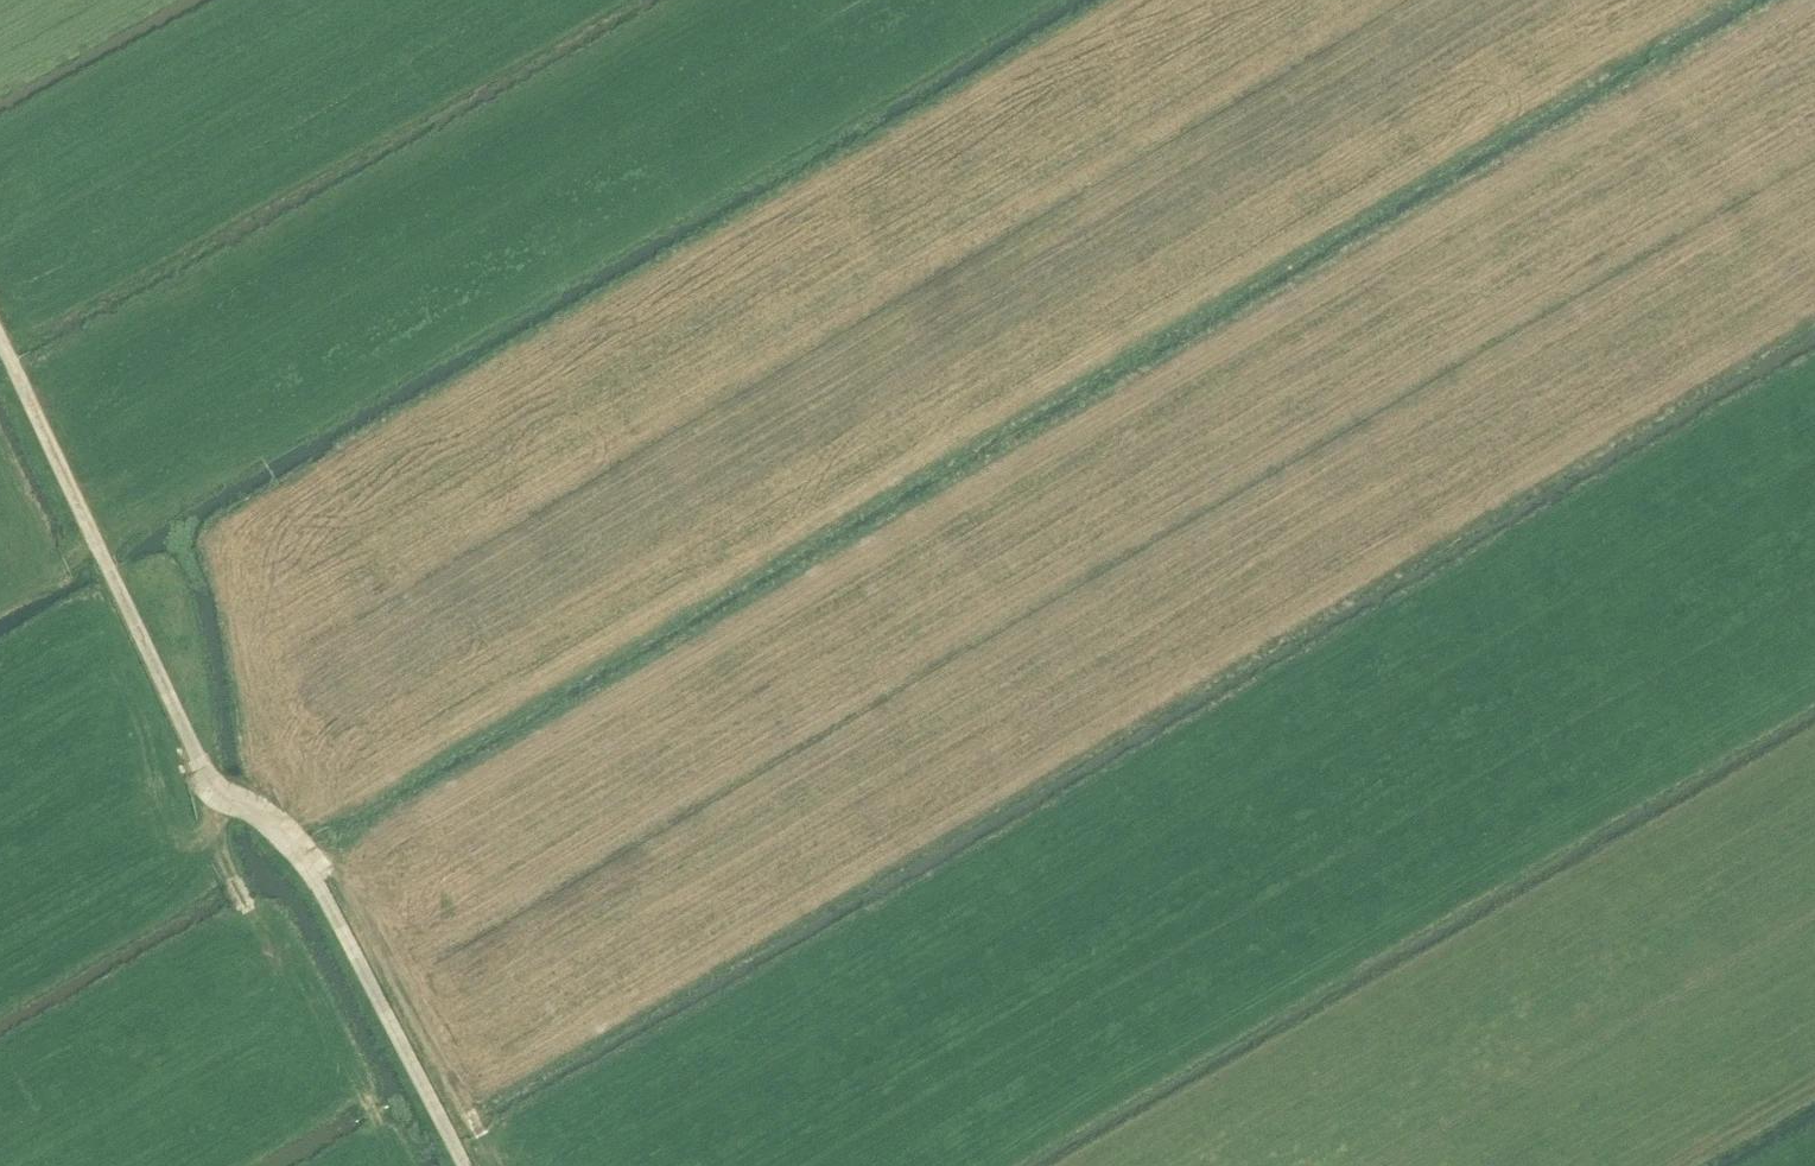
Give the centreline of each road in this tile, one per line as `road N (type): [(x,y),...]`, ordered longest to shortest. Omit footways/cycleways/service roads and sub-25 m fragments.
road 1 (track): [(0,335),(213,790),(259,809),(296,841),(461,1165)]

